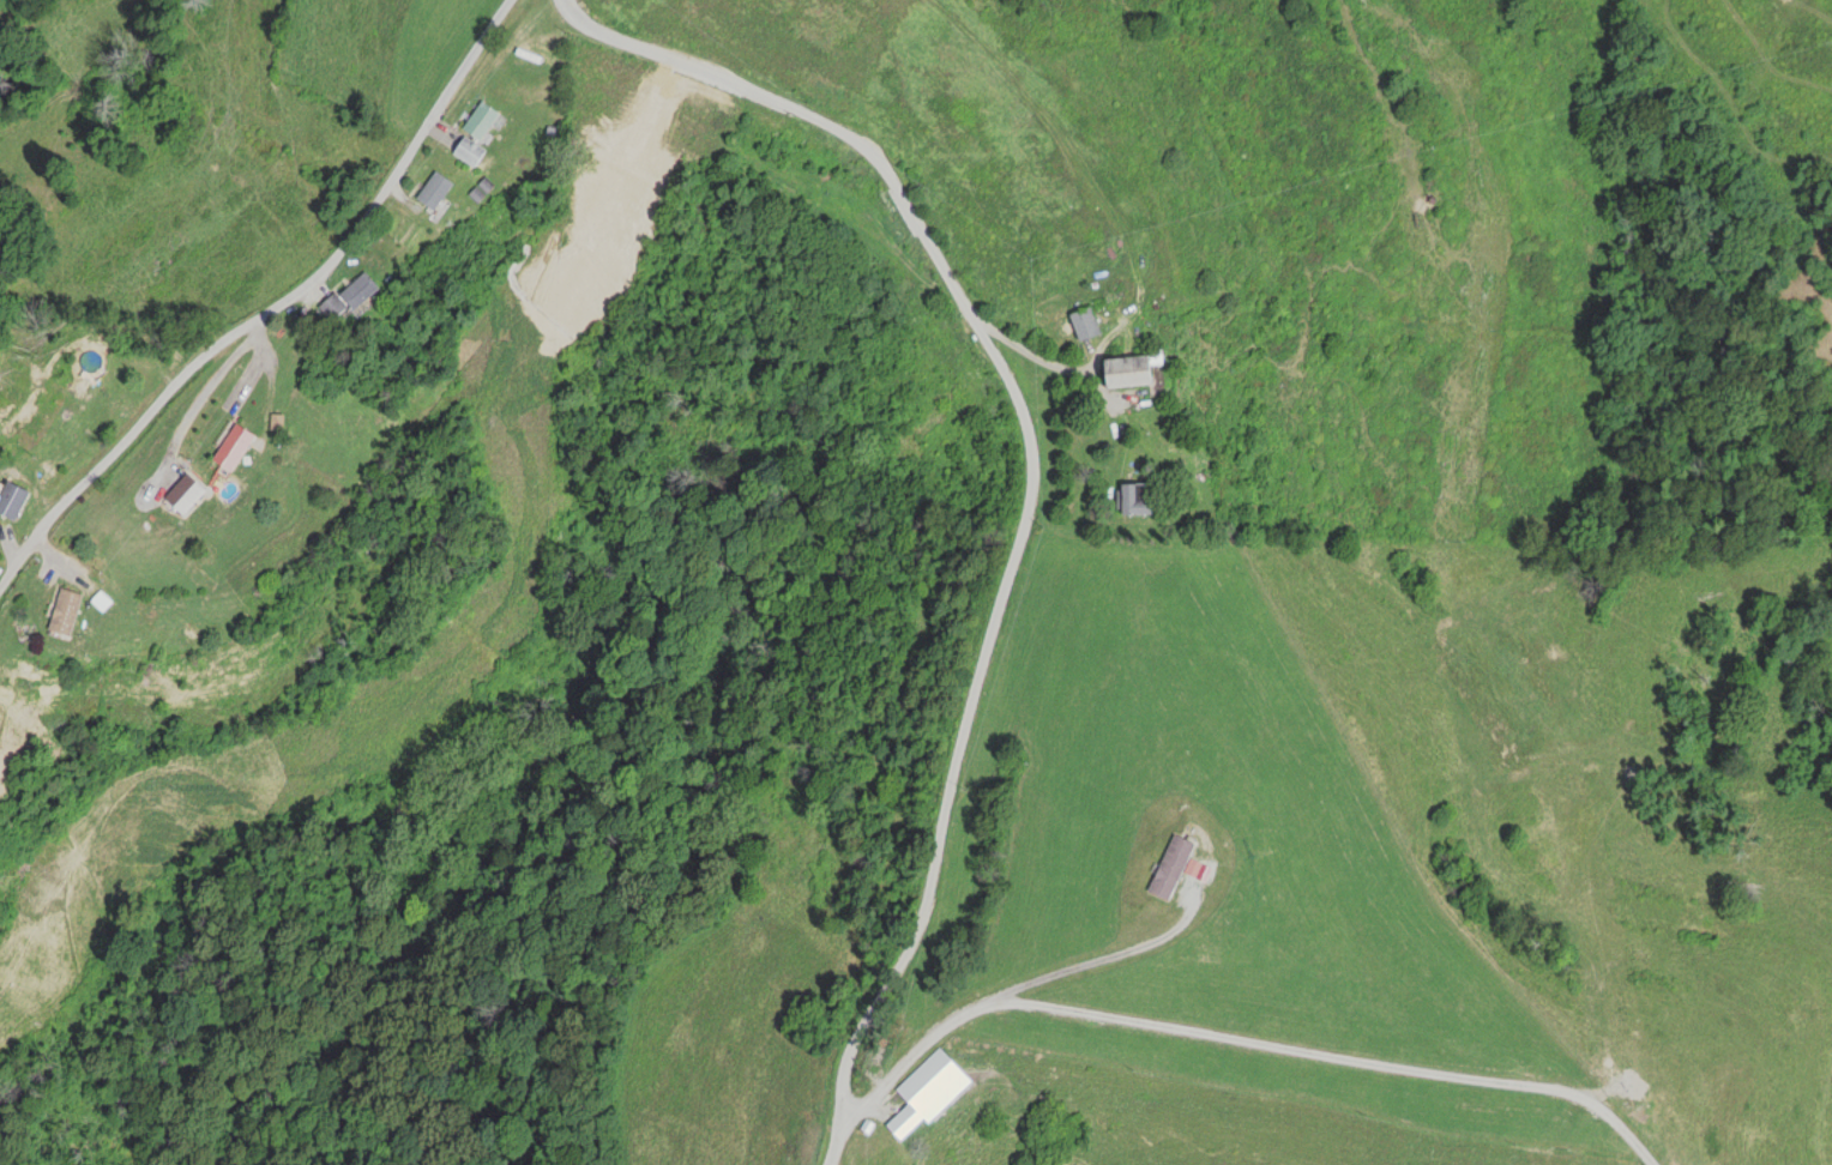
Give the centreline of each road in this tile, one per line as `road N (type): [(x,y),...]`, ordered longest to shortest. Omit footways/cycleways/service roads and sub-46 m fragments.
road 1 (residential): [(821,1164),(855,1032),(922,915),(950,777),(1019,541),(1033,433),(944,258),(896,180),(855,141),(587,26),(568,0)]
road 2 (residential): [(0,567),(239,350),(404,155),(515,0)]

